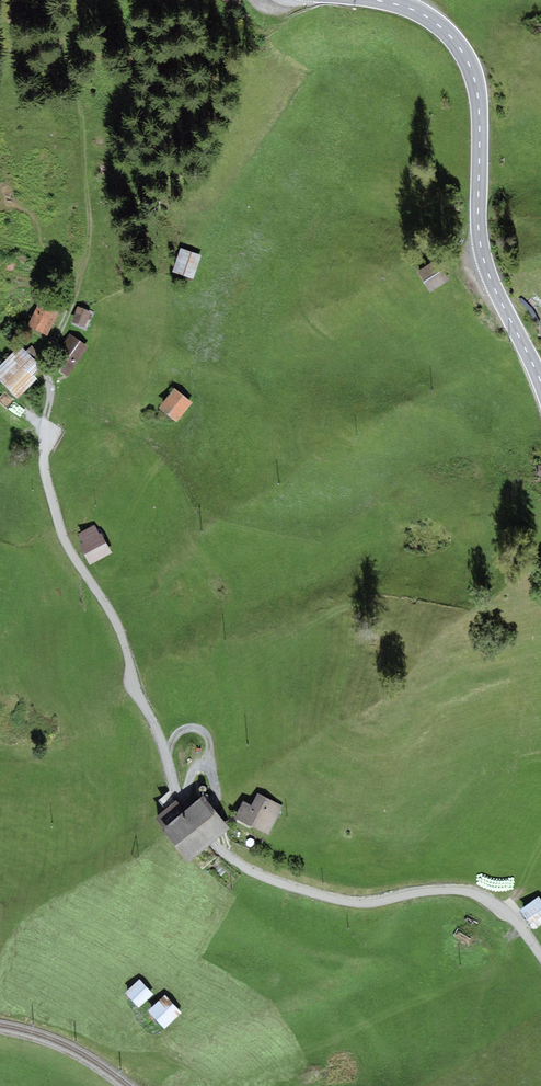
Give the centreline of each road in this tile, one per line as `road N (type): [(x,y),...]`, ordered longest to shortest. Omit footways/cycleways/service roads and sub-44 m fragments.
road 1 (track): [(216,840),(174,778),(115,618),(58,520),(45,471),(48,365),(89,238),(77,31)]
road 2 (secondary): [(373,0),(433,20),(471,68),(479,113),(480,241),(540,381)]

